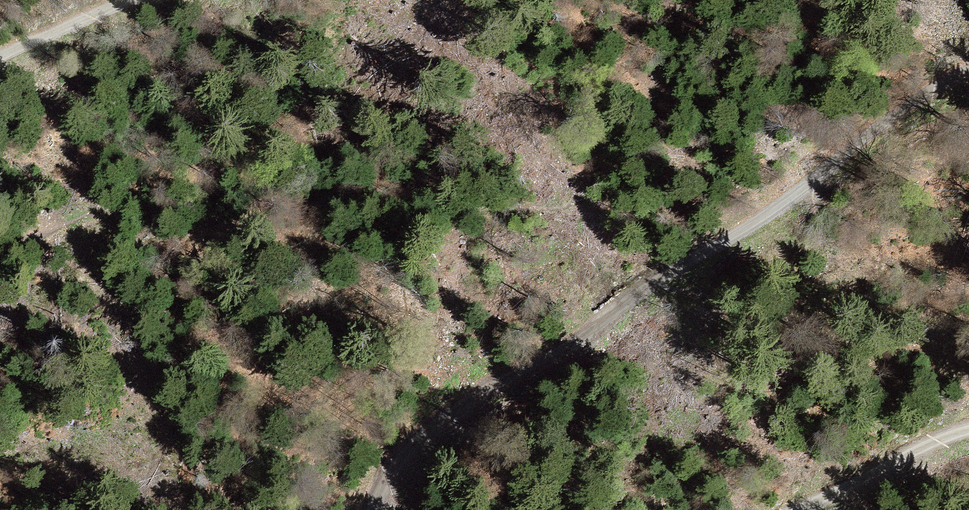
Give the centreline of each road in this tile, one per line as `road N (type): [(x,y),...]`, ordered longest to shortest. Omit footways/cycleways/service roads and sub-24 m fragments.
road 1 (track): [(968,77),(744,237),(664,279),(554,366),(471,399),(428,434),(370,509)]
road 2 (track): [(0,60),(140,0)]
road 3 (track): [(845,509),(911,459),(968,432)]

